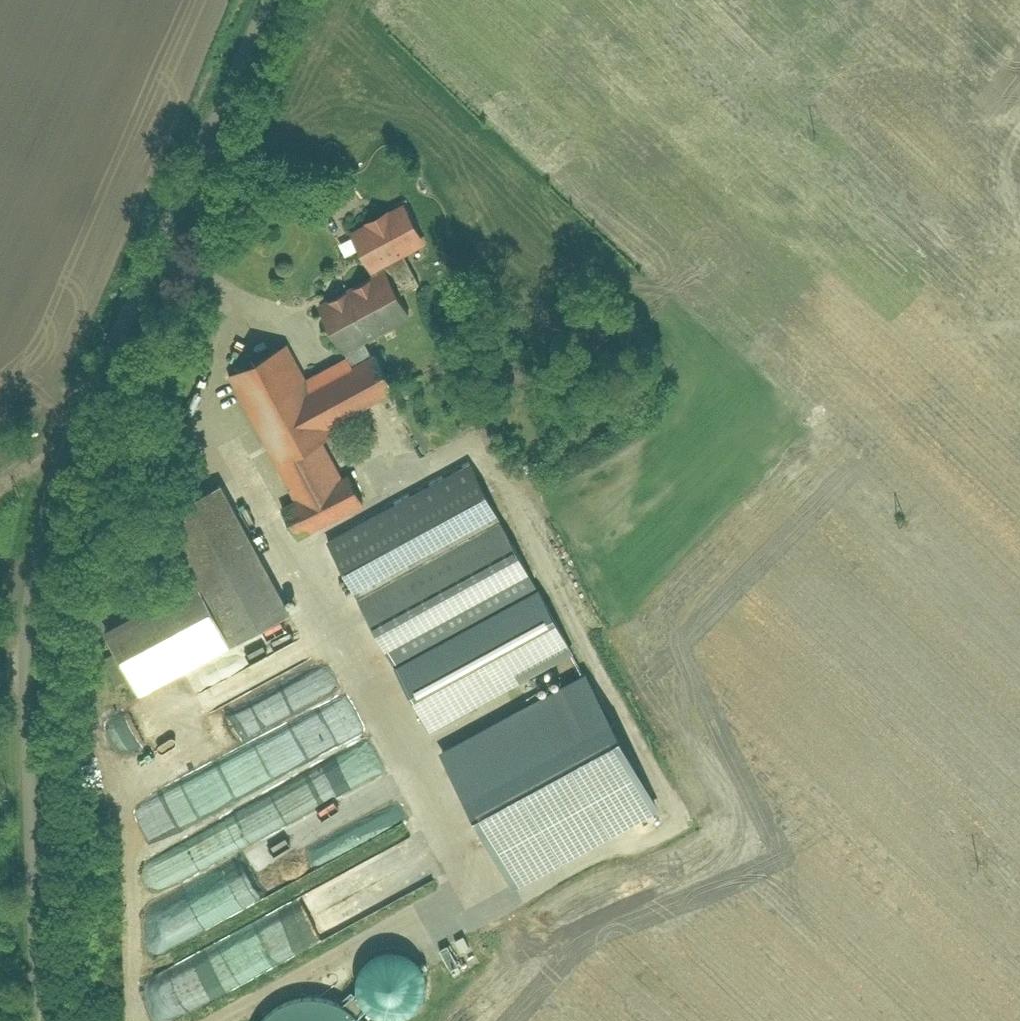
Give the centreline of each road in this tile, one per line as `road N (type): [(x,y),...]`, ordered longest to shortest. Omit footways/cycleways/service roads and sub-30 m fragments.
road 1 (unclassified): [(43,1020),(24,606),(275,0)]

